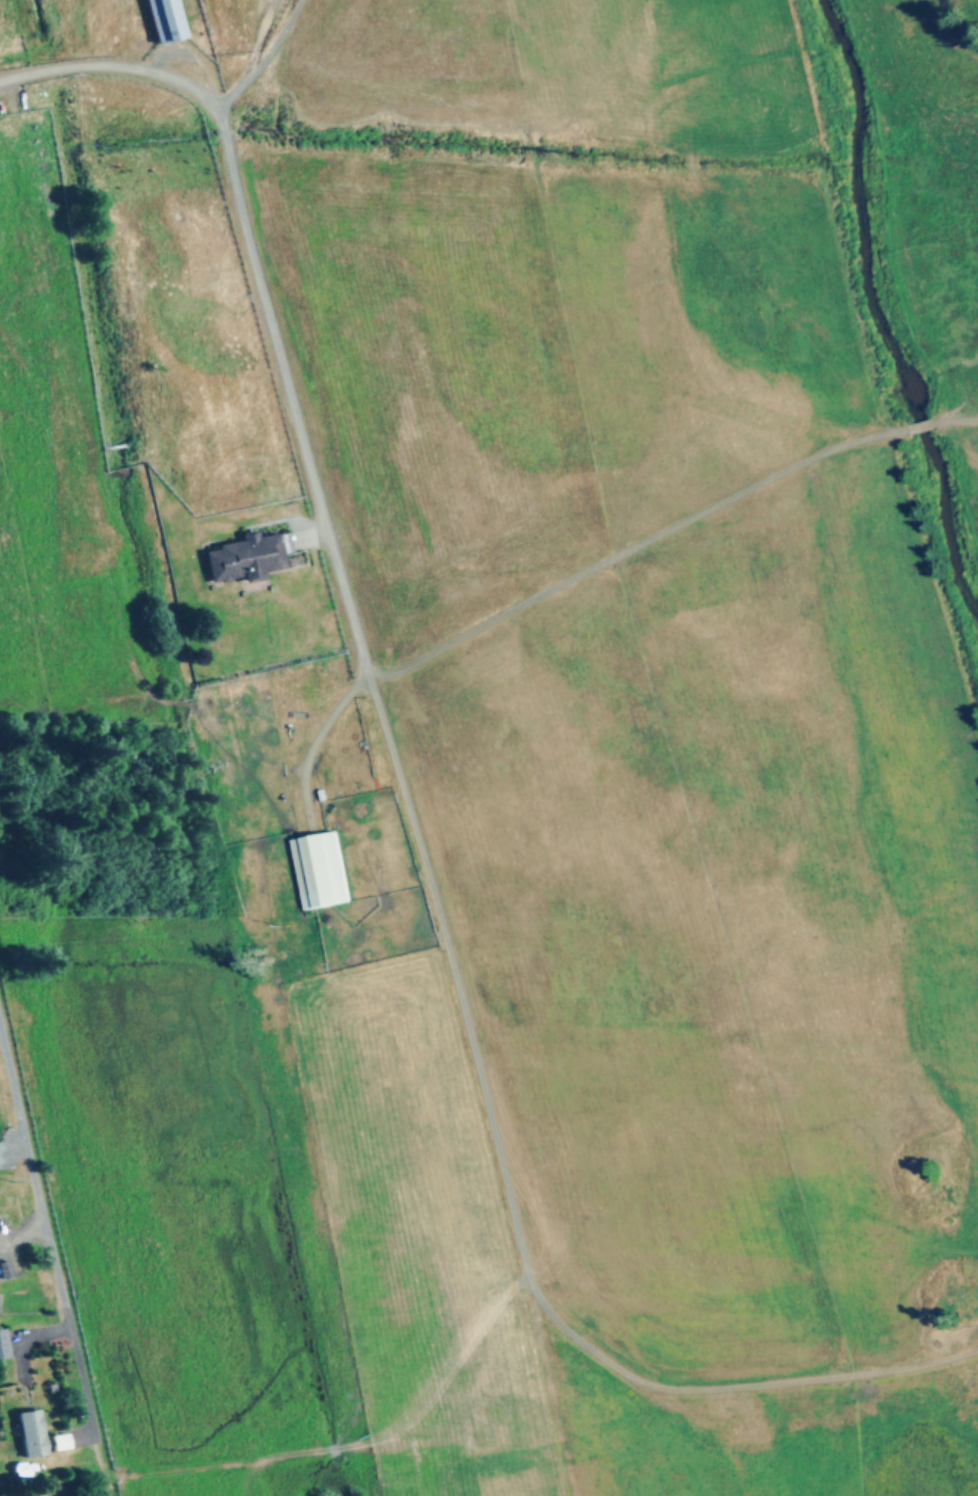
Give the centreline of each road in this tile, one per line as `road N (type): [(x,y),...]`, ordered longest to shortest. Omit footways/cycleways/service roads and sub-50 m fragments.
road 1 (residential): [(977,1355),(917,1371),(680,1392),(655,1387),(599,1354),(553,1312),(529,1265),(440,895),(234,131),(208,92),(160,74),(70,68),(0,83)]
road 2 (residential): [(0,1005),(99,1434)]

